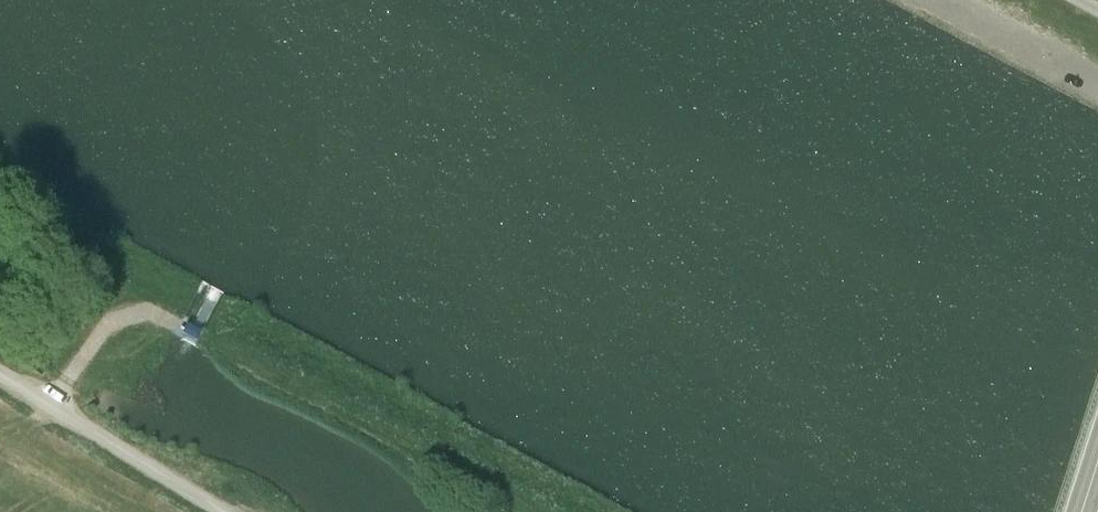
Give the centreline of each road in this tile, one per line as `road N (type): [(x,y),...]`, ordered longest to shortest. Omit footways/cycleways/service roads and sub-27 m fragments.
road 1 (track): [(224,511),(0,374)]
road 2 (track): [(50,405),(116,316),(139,311),(179,325)]

